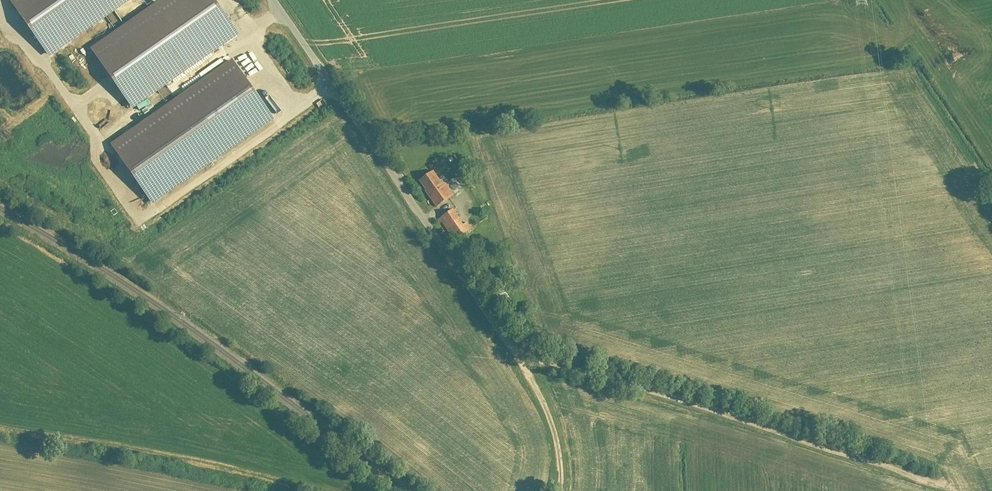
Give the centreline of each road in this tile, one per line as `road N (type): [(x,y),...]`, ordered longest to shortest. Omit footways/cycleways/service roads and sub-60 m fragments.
road 1 (unclassified): [(277,0),(520,354),(713,411)]
road 2 (track): [(311,490),(0,426)]
road 3 (track): [(713,411),(959,486)]
road 4 (track): [(520,354),(554,418),(559,490)]

